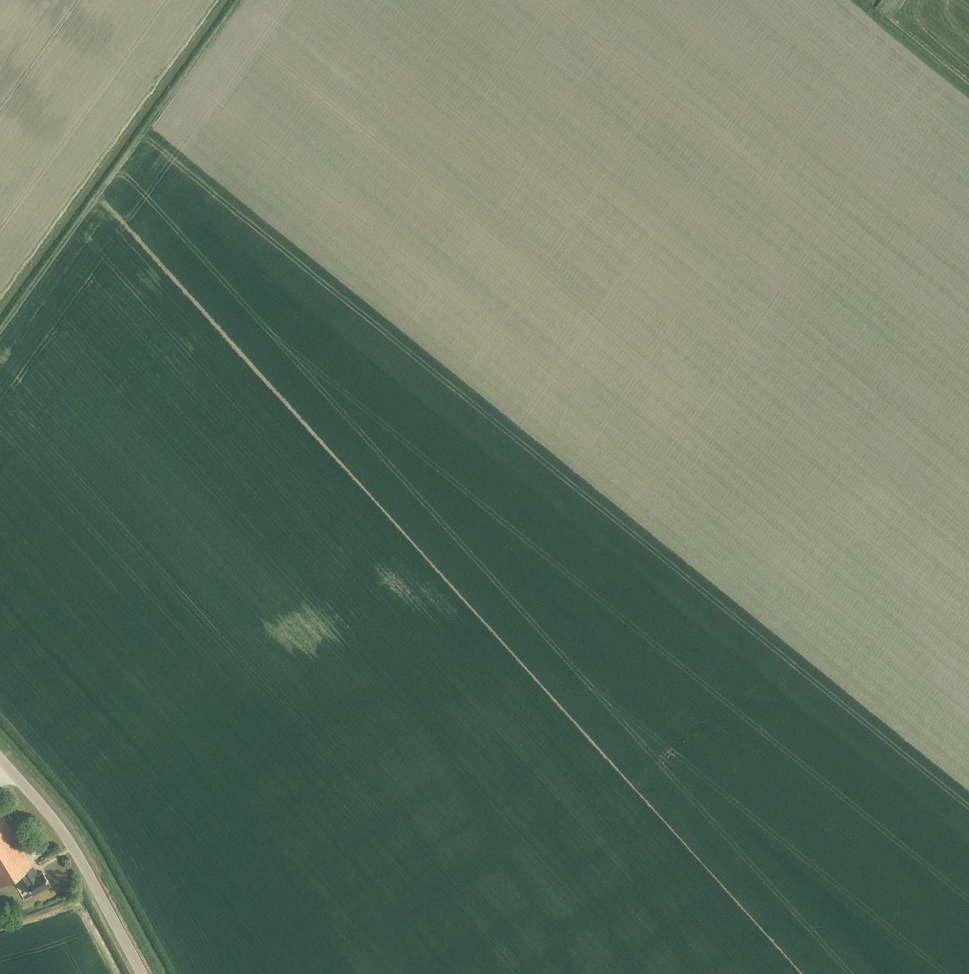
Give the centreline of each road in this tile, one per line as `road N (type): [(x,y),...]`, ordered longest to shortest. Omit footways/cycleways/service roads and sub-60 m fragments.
road 1 (tertiary): [(139,973),(66,843),(0,764)]

